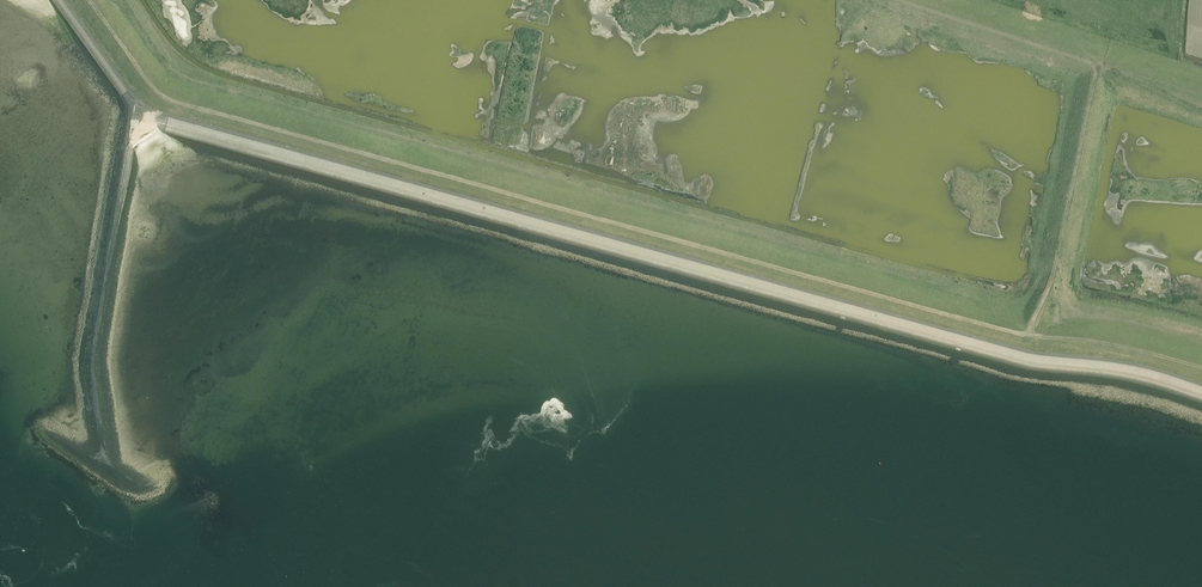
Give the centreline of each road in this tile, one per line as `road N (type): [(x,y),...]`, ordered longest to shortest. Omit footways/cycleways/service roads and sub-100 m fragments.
road 1 (track): [(65,0),(145,105),(164,112),(1013,346),(1118,358),(1201,382)]
road 2 (track): [(1201,368),(1015,329),(174,98),(150,82),(91,0)]
road 3 (track): [(1027,333),(1055,264),(1093,67),(889,0)]

